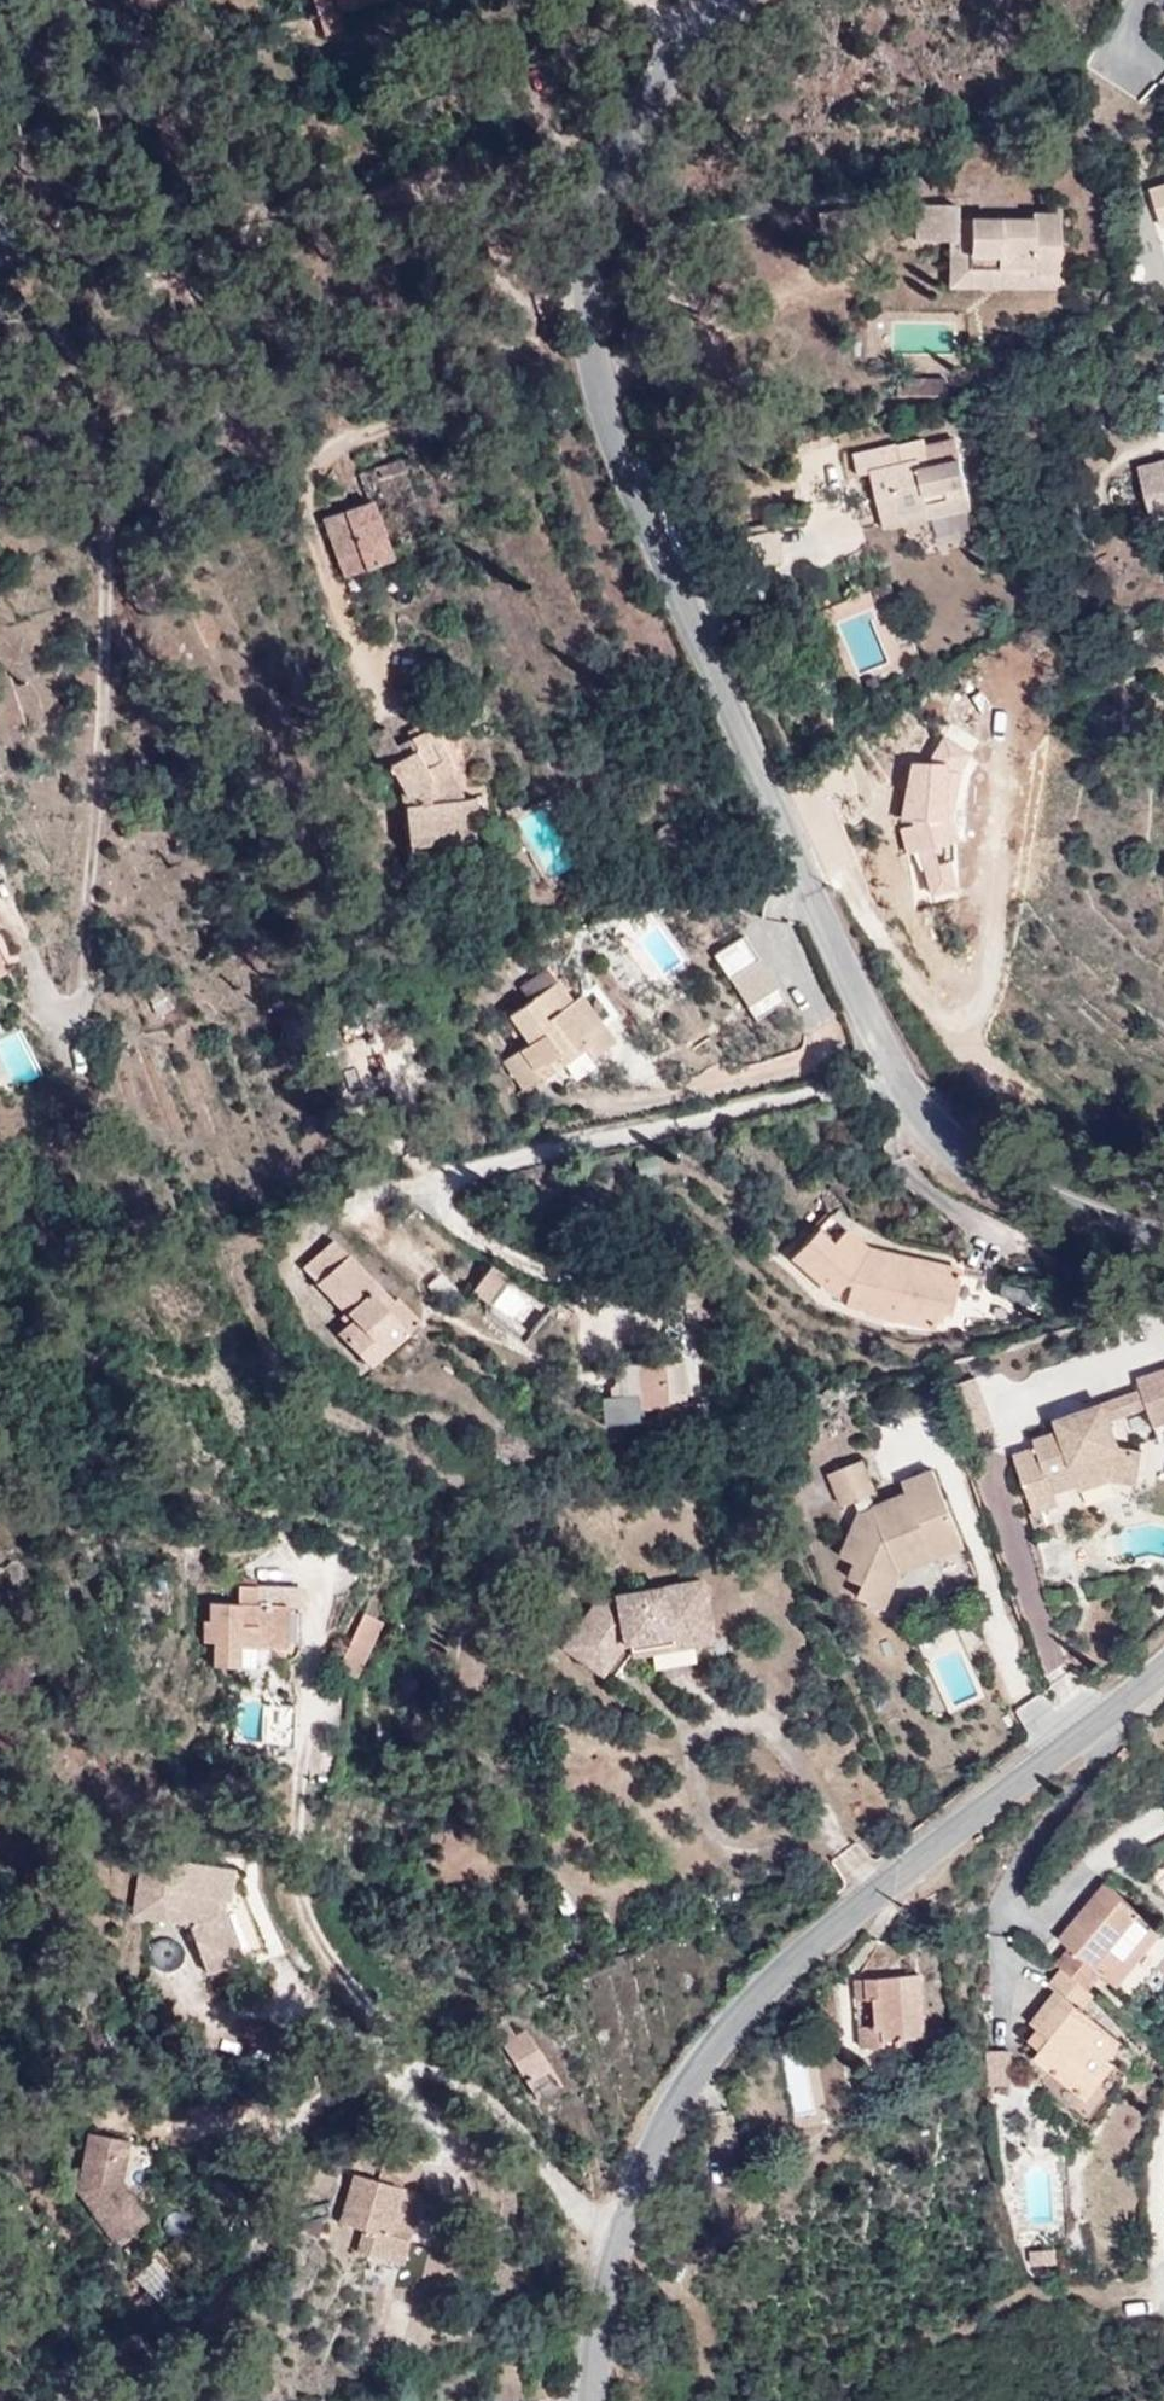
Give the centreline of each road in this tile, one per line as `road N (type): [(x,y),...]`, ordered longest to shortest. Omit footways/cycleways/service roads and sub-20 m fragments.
road 1 (residential): [(681,19),(611,191),(595,364),(895,1075)]
road 2 (residential): [(1163,1654),(901,1863),(767,1991),(681,2097),(617,2210),(599,2400)]
road 3 (residential): [(895,1075),(350,1201)]
road 4 (residential): [(895,1075),(937,1147),(1163,1239)]

